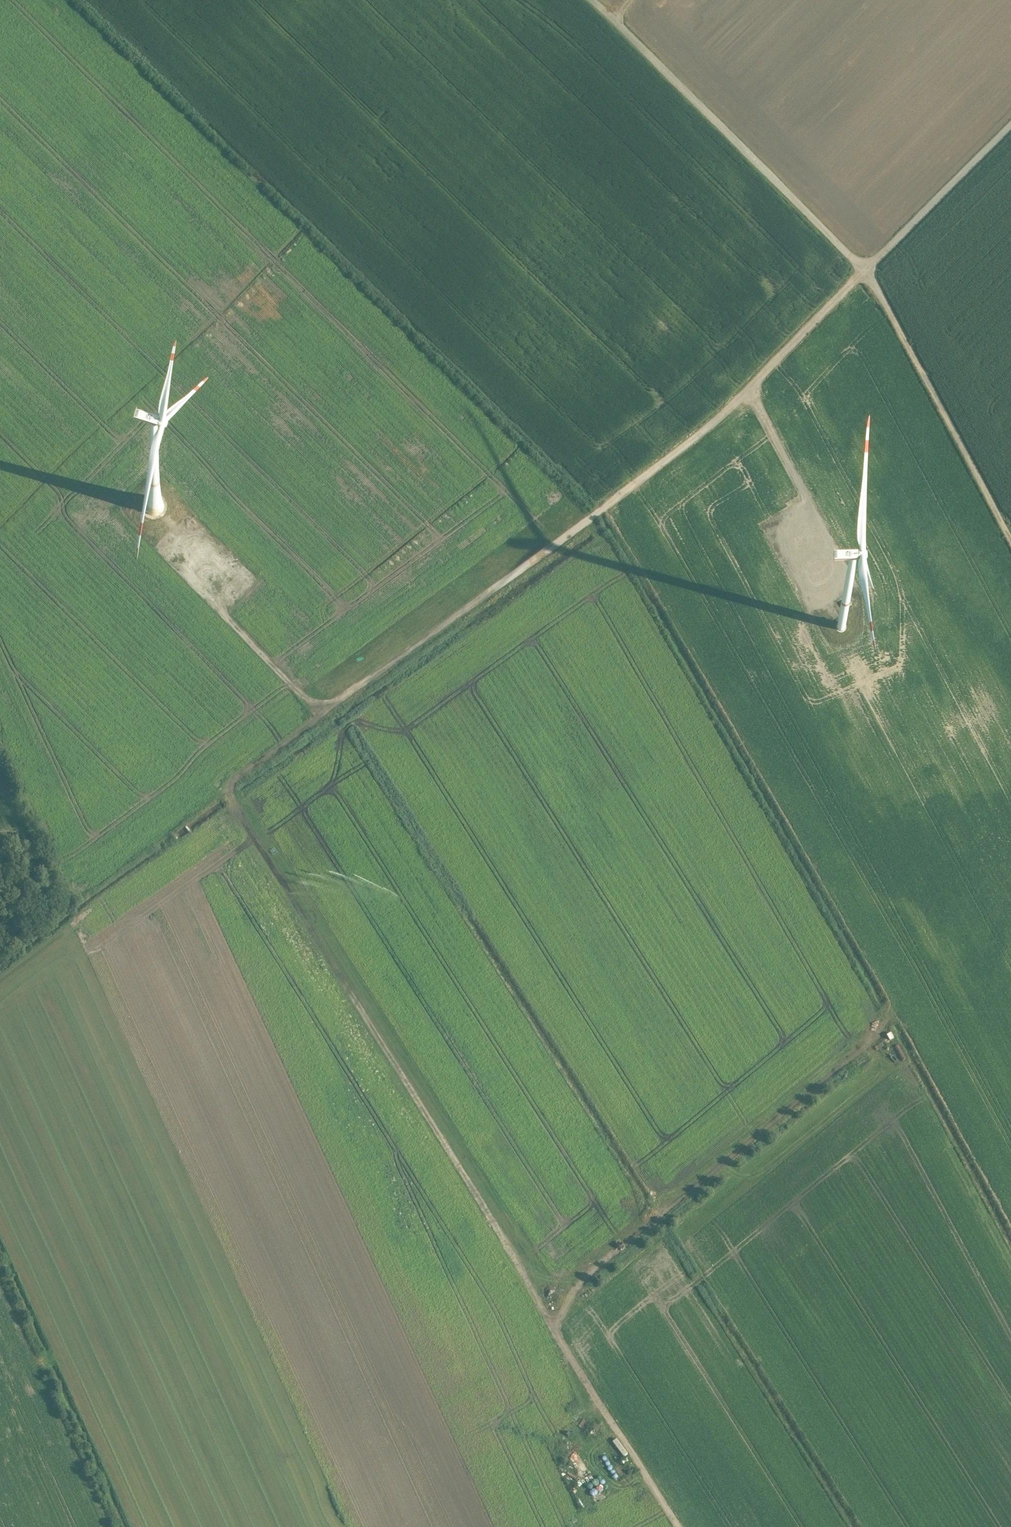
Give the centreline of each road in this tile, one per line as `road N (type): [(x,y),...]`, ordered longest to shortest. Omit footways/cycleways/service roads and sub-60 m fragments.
road 1 (track): [(598,0),(869,268)]
road 2 (track): [(1010,536),(869,268)]
road 3 (track): [(1010,129),(869,268)]

